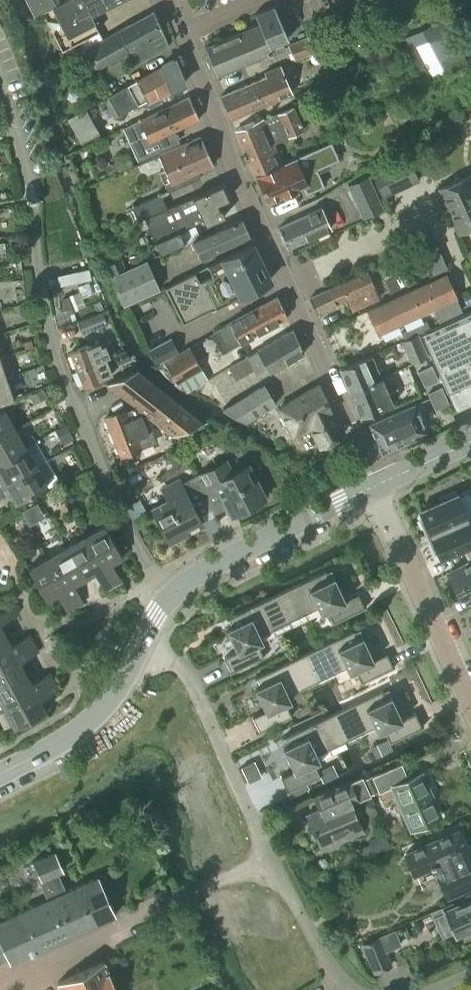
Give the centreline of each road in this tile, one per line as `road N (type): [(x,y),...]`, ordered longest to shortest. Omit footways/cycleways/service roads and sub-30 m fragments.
road 1 (residential): [(167,596),(142,560),(63,379),(40,295),(23,168),(0,96)]
road 2 (residential): [(375,485),(167,0)]
road 3 (residential): [(0,983),(272,859)]
road 4 (residential): [(272,859),(181,667),(144,641)]
road 5 (residential): [(470,706),(375,485)]
road 6 (tertiary): [(167,596),(375,485)]
road 7 (tertiary): [(0,774),(95,714),(144,641)]
road 8 (residential): [(360,989),(332,966),(272,859)]

